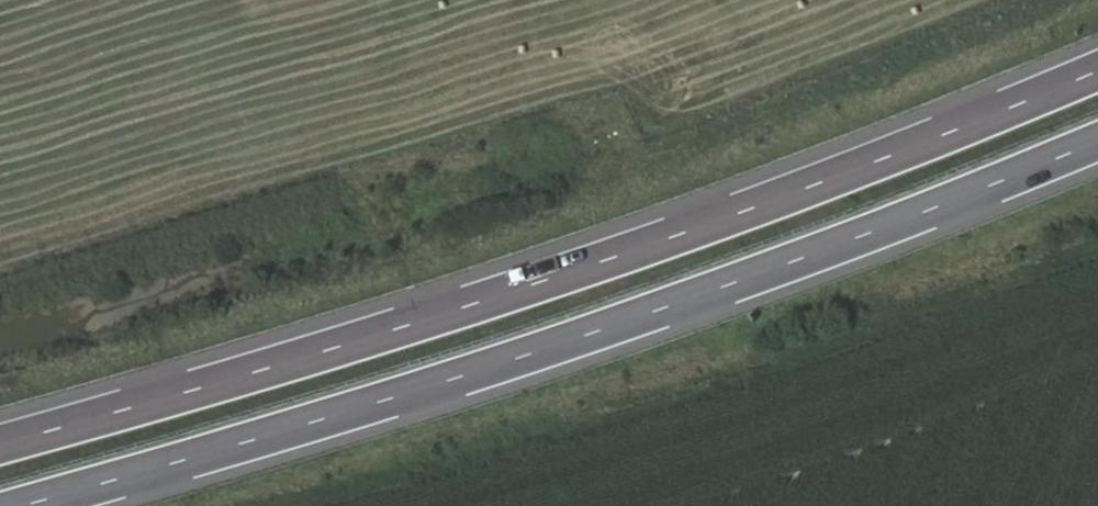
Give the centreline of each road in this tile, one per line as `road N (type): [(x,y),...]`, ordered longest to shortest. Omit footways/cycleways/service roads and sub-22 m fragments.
road 1 (motorway): [(1097,63),(603,260),(0,441)]
road 2 (motorway): [(30,505),(561,347),(878,236),(1097,146)]

